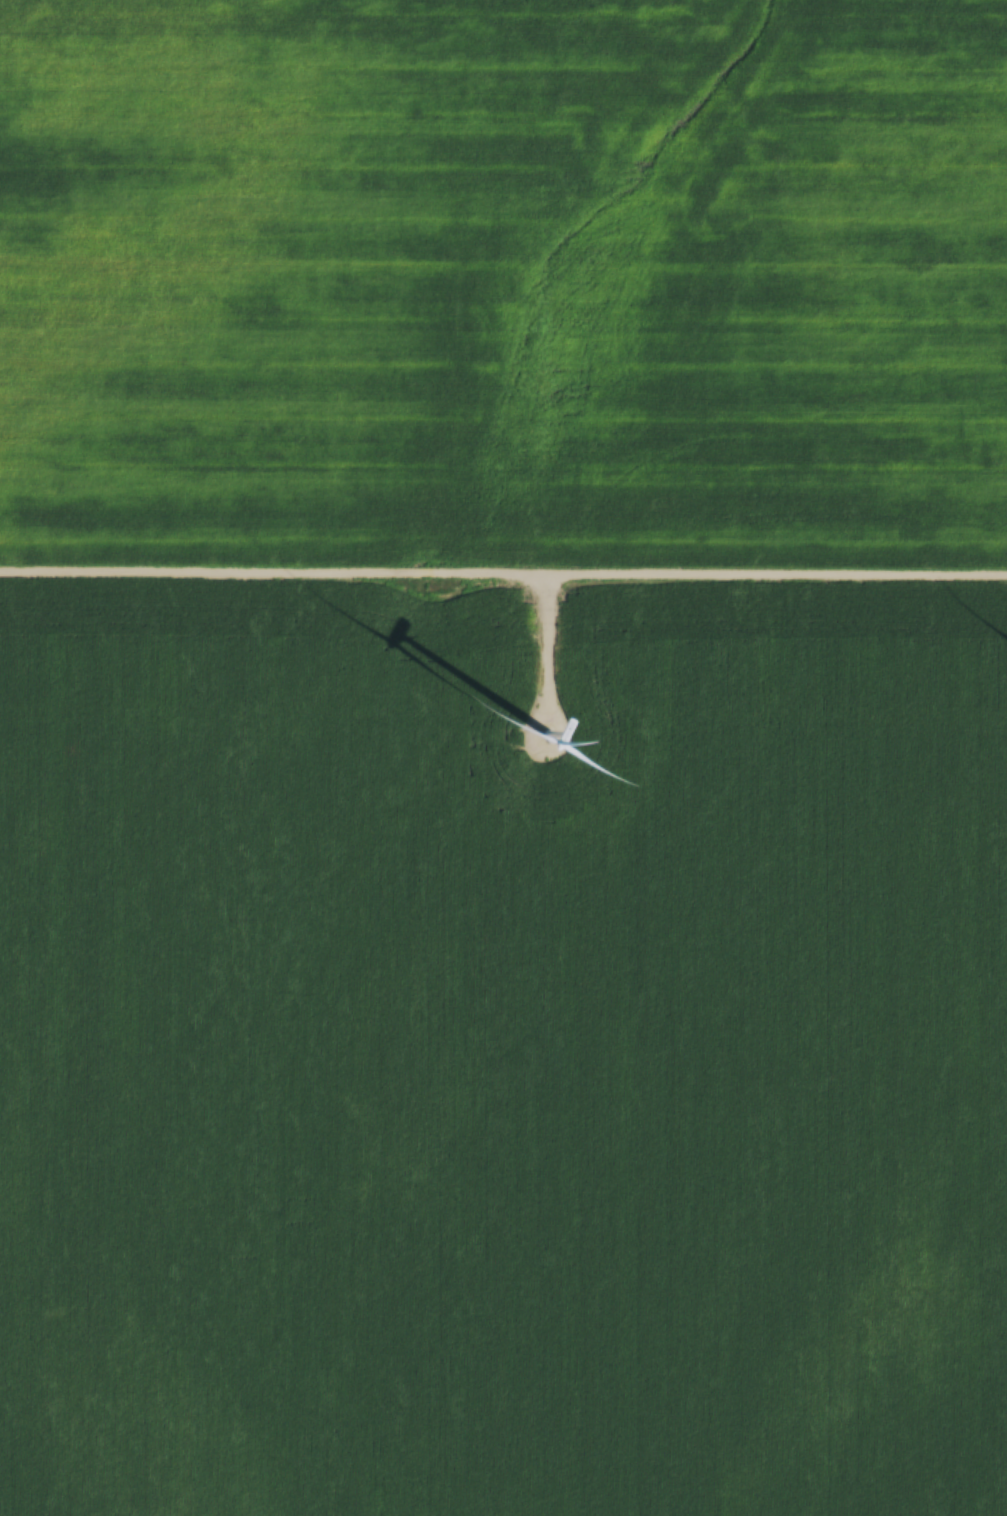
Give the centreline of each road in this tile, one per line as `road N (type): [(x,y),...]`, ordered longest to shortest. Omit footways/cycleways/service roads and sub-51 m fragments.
road 1 (track): [(1006,578),(0,575)]

